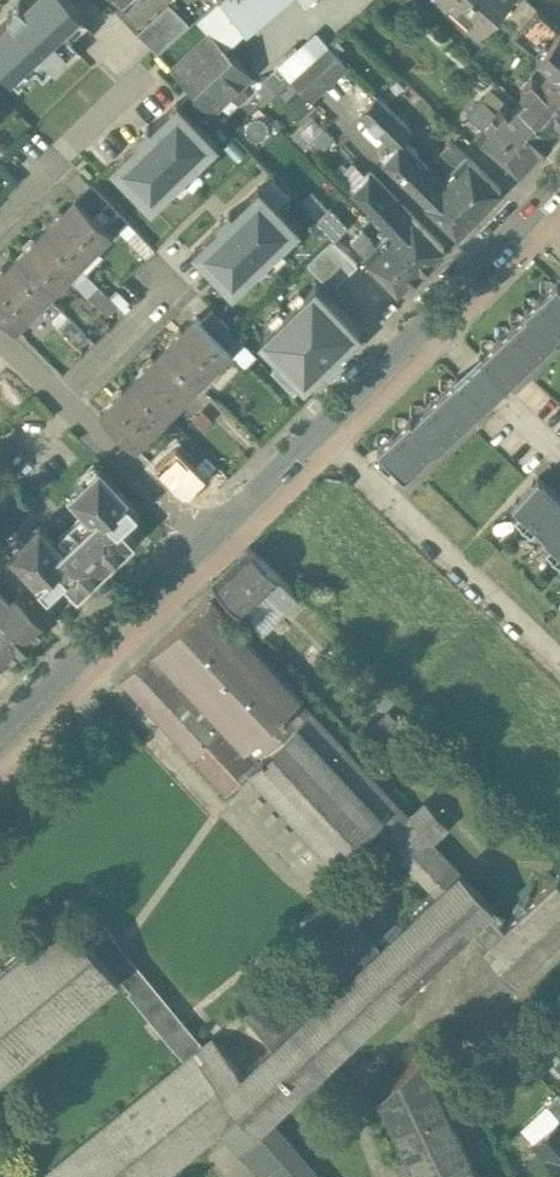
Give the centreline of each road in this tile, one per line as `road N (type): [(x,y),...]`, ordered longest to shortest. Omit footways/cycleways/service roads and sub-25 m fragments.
road 1 (residential): [(559,662),(321,430)]
road 2 (residential): [(0,332),(211,539)]
road 3 (unclassified): [(0,738),(211,539)]
road 4 (unclassified): [(431,322),(559,182)]
road 5 (residential): [(559,450),(431,322)]
road 6 (unclassified): [(211,539),(321,430)]
road 7 (unclassified): [(321,430),(431,322)]

